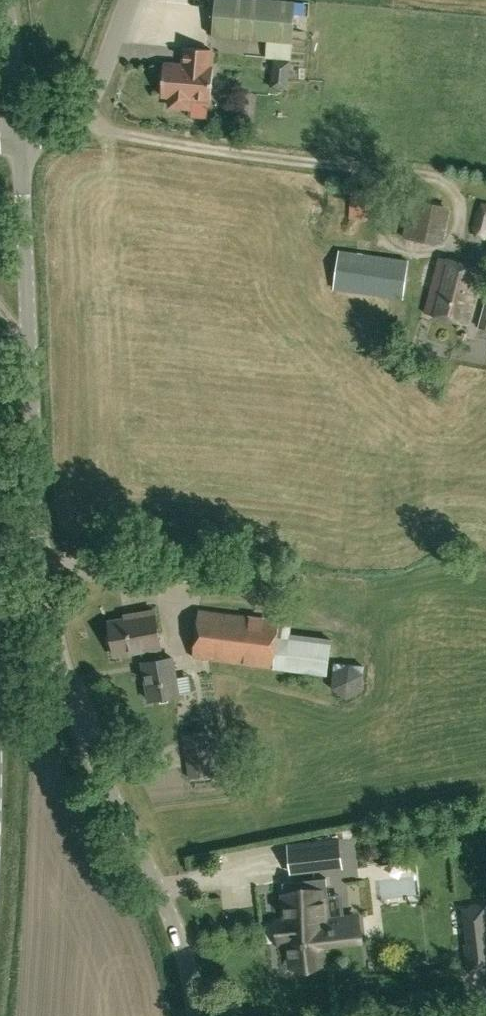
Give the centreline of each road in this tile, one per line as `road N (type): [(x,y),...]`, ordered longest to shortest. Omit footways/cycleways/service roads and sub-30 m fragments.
road 1 (unclassified): [(199,1015),(181,939),(72,707),(49,616),(21,130)]
road 2 (unclassified): [(21,130),(78,117),(125,0)]
road 3 (unclassified): [(21,130),(9,0)]

